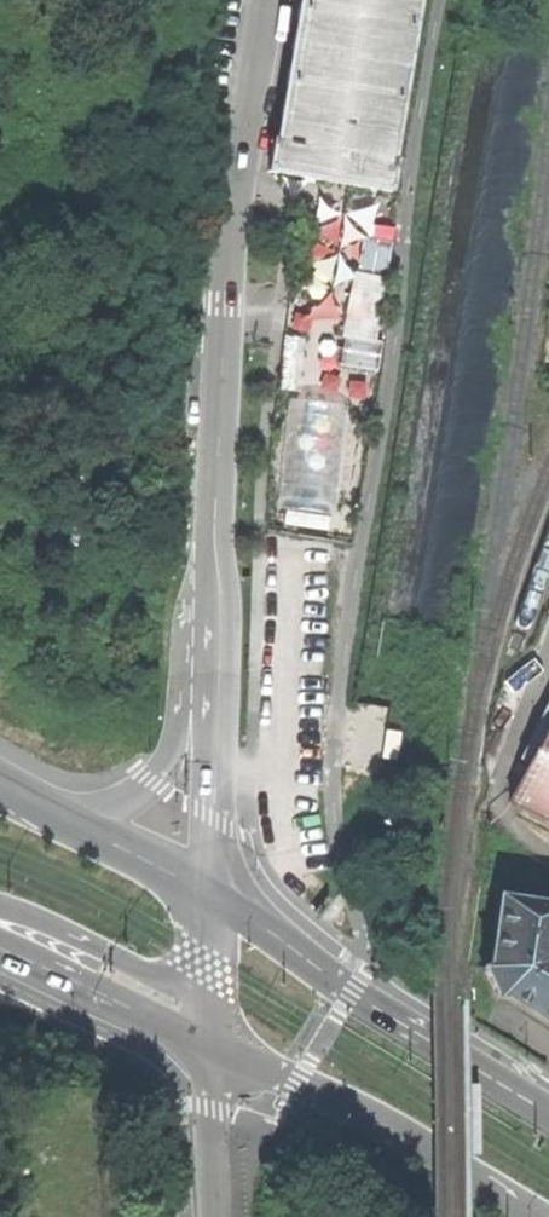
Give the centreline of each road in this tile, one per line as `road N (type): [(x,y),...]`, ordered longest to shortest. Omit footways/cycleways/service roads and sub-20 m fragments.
road 1 (tertiary): [(222,565),(223,323),(267,0)]
road 2 (primary): [(548,1114),(344,989),(211,893)]
road 3 (primary): [(211,1049),(357,1110),(536,1216)]
road 4 (tertiary): [(222,565),(192,604),(180,745),(162,770),(111,804),(42,805)]
road 5 (tertiary): [(211,893),(222,565)]
road 6 (primary): [(0,951),(211,1049)]
road 7 (primary): [(0,910),(151,976),(211,981)]
road 8 (primary): [(211,893),(42,805)]
road 9 (unclassified): [(211,1049),(219,1216)]

